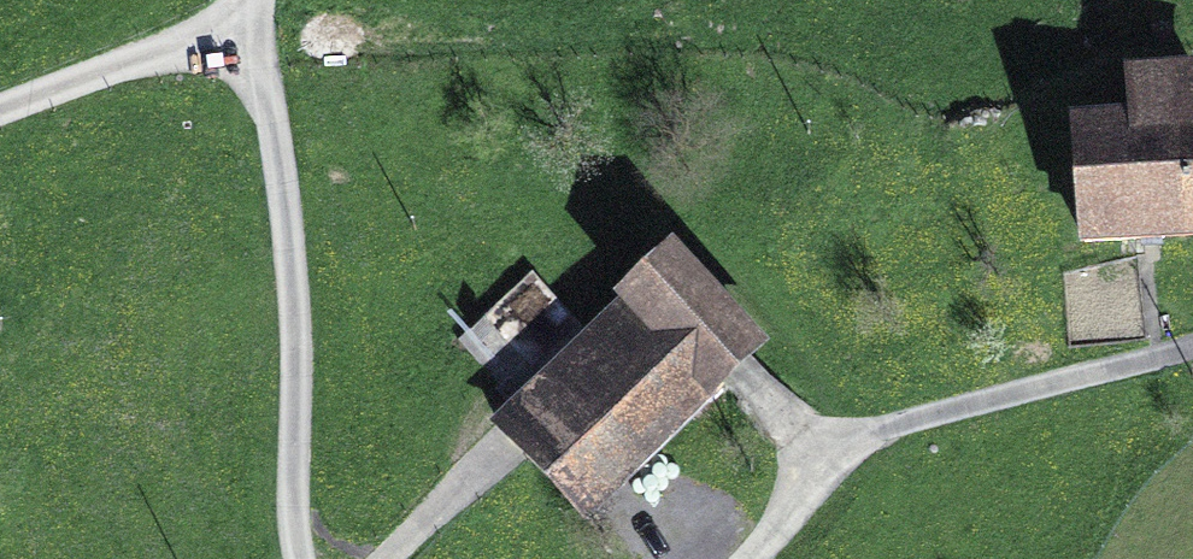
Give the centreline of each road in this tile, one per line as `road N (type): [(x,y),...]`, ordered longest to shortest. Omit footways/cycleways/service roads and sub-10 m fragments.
road 1 (residential): [(262,34),(293,294),(300,558)]
road 2 (track): [(837,462),(923,417),(1192,347)]
road 3 (residential): [(262,34),(168,50),(0,111)]
road 4 (residential): [(749,558),(837,462)]

